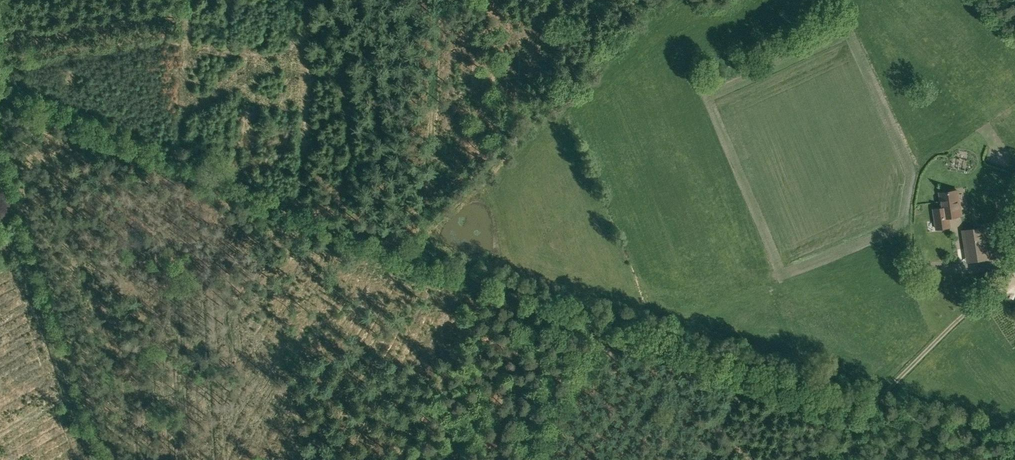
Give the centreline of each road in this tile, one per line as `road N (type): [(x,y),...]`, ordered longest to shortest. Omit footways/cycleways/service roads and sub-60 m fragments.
road 1 (track): [(0,95),(447,274),(869,415)]
road 2 (track): [(96,459),(0,185)]
road 3 (track): [(410,260),(422,237),(435,0)]
road 4 (track): [(304,219),(311,7)]
road 5 (track): [(880,400),(1014,272)]

